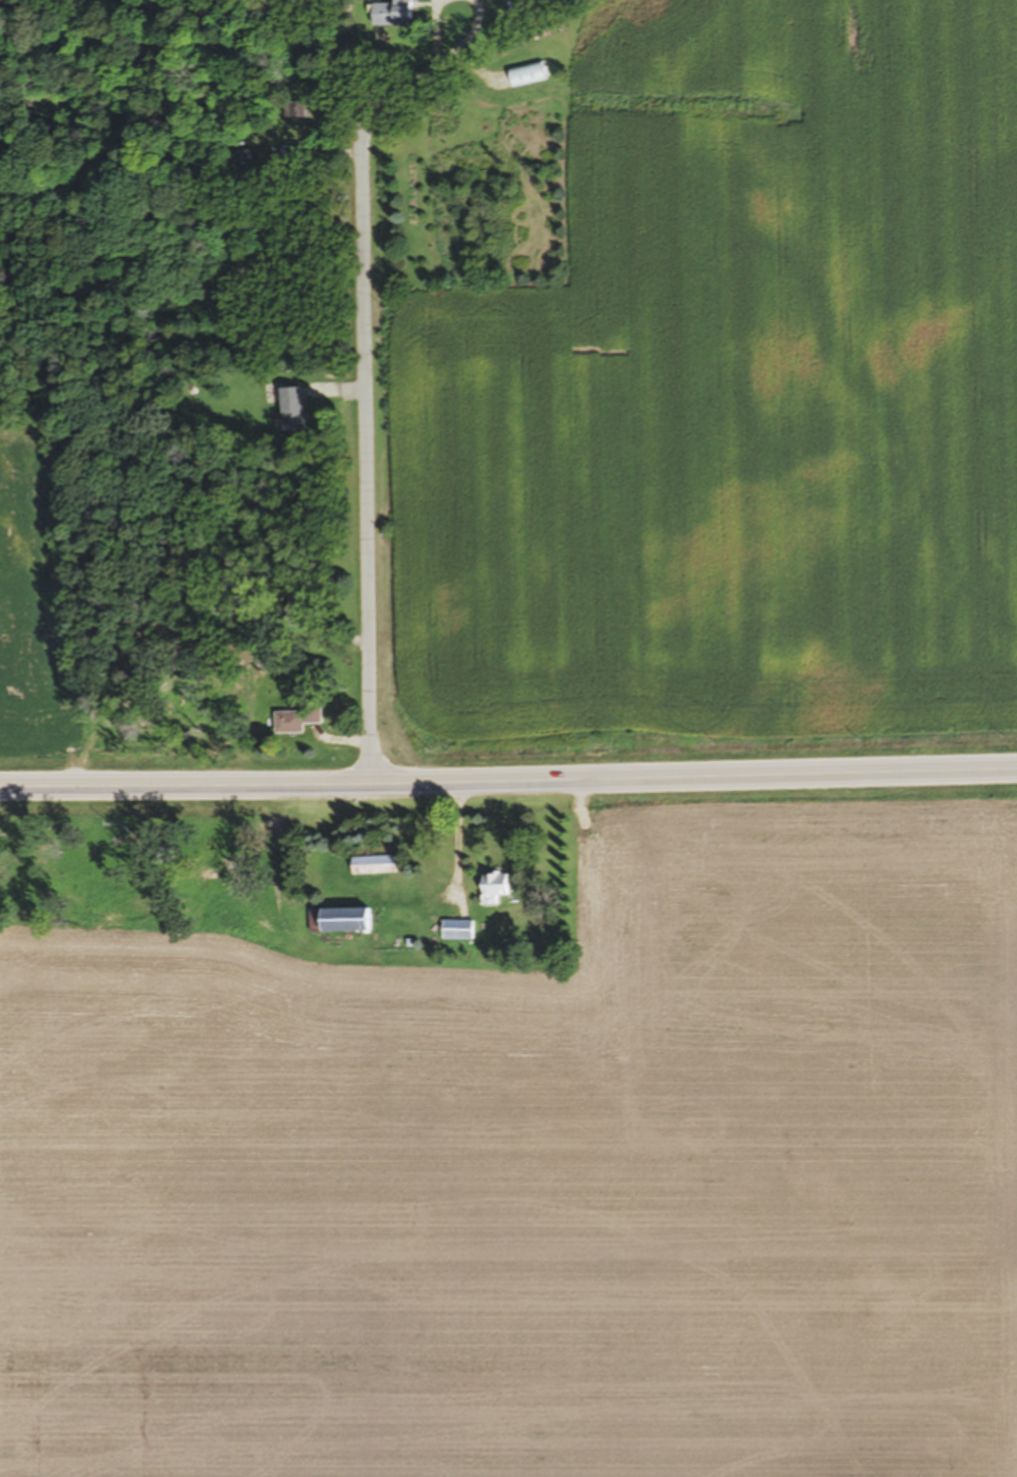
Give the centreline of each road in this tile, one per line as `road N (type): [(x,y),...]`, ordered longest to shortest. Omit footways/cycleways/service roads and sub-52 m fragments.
road 1 (secondary): [(0,779),(1016,759)]
road 2 (residential): [(375,775),(367,118),(386,92),(461,40),(483,7)]

